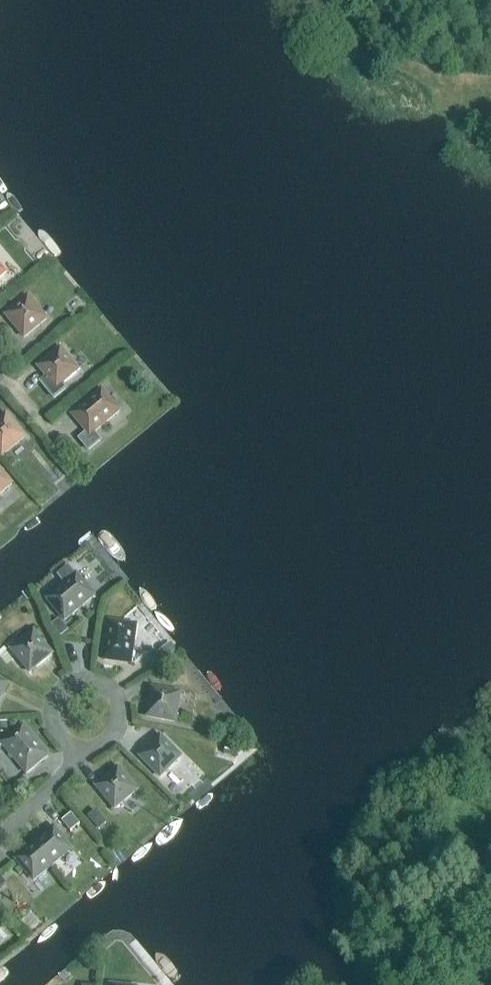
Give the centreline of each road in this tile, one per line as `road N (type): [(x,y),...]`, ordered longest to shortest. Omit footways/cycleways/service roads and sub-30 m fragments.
road 1 (residential): [(80,761),(118,724),(112,696),(101,687),(72,687),(55,709),(61,736)]

